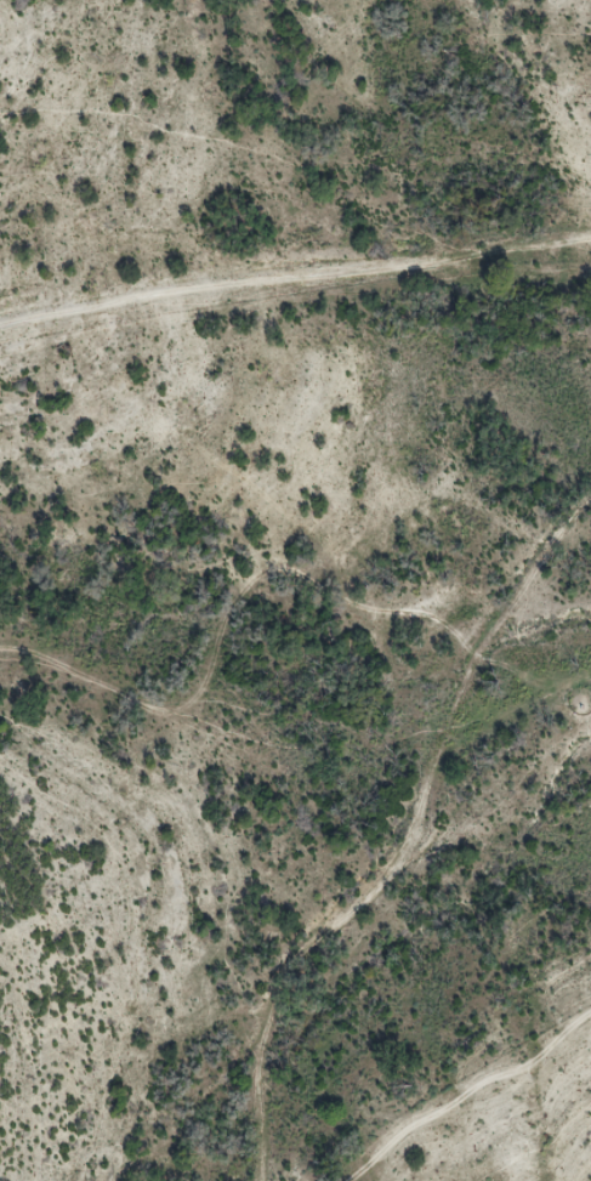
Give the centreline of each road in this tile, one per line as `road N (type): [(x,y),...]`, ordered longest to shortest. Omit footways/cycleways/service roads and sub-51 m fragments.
road 1 (residential): [(209,1180),(251,884),(358,771),(471,513),(561,430),(590,413)]
road 2 (track): [(0,318),(226,284),(590,249)]
road 3 (residential): [(307,1180),(590,978)]

